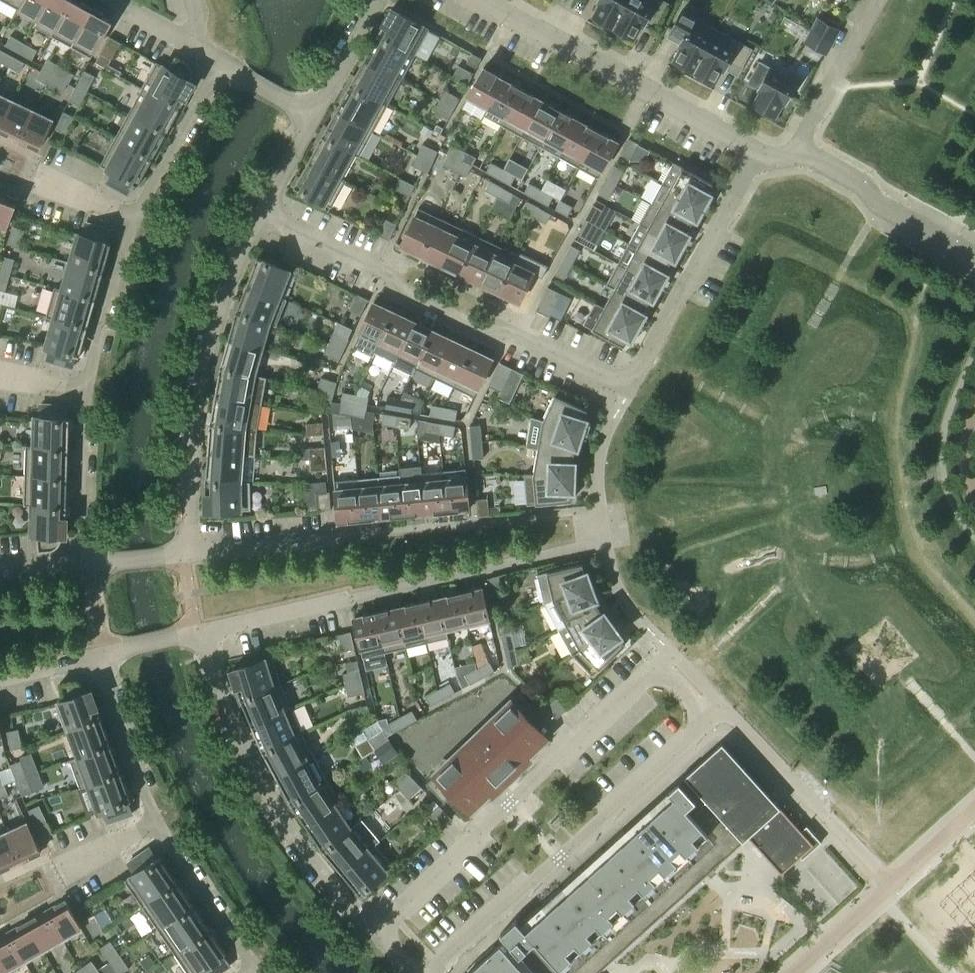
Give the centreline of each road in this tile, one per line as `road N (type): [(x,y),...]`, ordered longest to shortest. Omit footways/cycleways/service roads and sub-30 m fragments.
road 1 (residential): [(377,935),(657,668),(705,718),(433,972)]
road 2 (residential): [(629,386),(266,219)]
road 3 (residential): [(267,972),(177,846),(105,652)]
road 4 (residential): [(377,935),(309,857),(262,783),(204,631)]
road 5 (residential): [(183,553),(203,377),(227,301),(266,219)]
road 6 (residential): [(754,153),(476,0)]
road 7 (residential): [(629,386),(754,153)]
road 8 (residential): [(974,257),(883,205),(864,184),(799,154)]
road 9 (residential): [(86,393),(135,219)]
road 10 (residential): [(799,154),(877,0)]
road 11 (residential): [(135,219),(218,68)]
road 12 (residential): [(90,562),(86,393)]
road 13 (residential): [(183,553),(341,537)]
road 14 (residential): [(204,631),(350,599)]
road 15 (residential): [(317,121),(384,0)]

